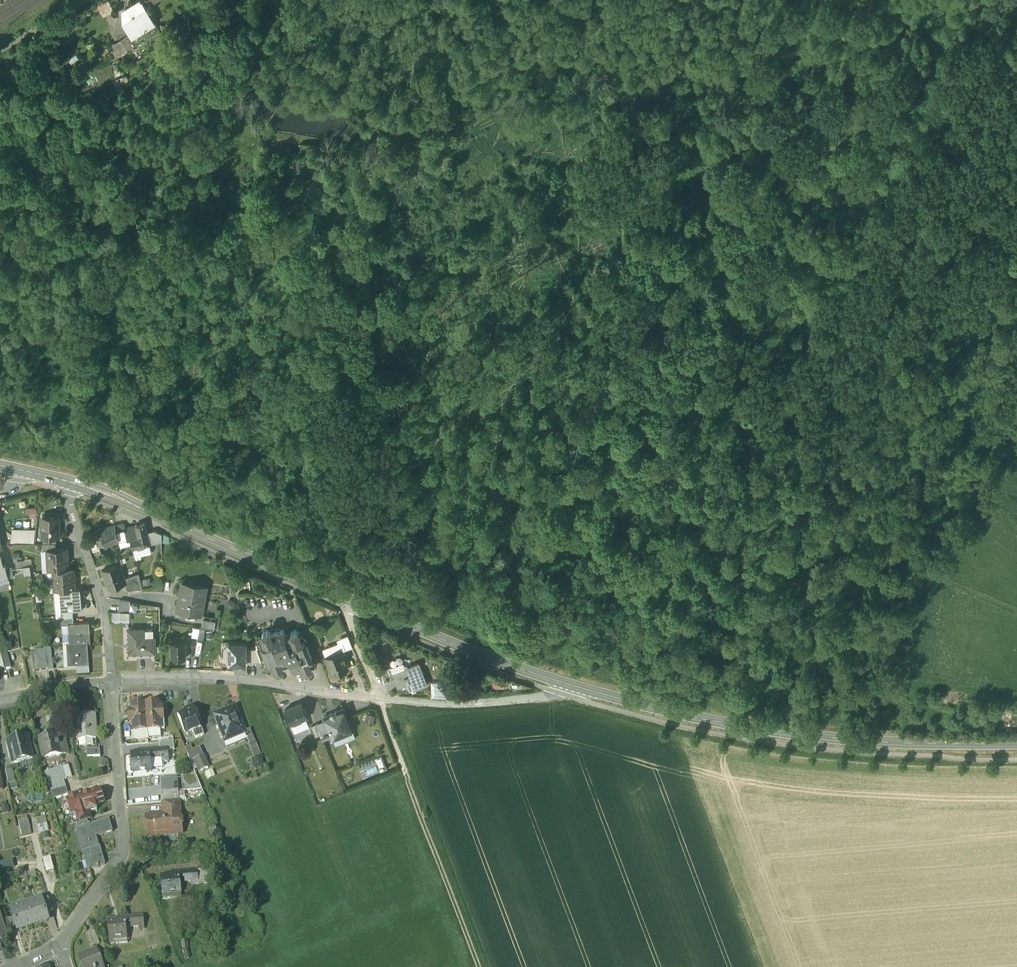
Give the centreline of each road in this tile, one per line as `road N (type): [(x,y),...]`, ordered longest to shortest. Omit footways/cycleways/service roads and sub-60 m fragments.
road 1 (secondary): [(574,687),(807,737),(1016,745)]
road 2 (secondary): [(73,484),(352,602)]
road 3 (track): [(381,701),(484,966)]
road 4 (residential): [(110,682),(122,847),(60,944)]
road 5 (residential): [(381,701),(217,679),(110,682)]
road 6 (secondary): [(352,602),(574,687)]
road 7 (residential): [(73,484),(70,505),(107,626),(110,682)]
road 8 (residential): [(574,687),(480,706),(381,701)]

